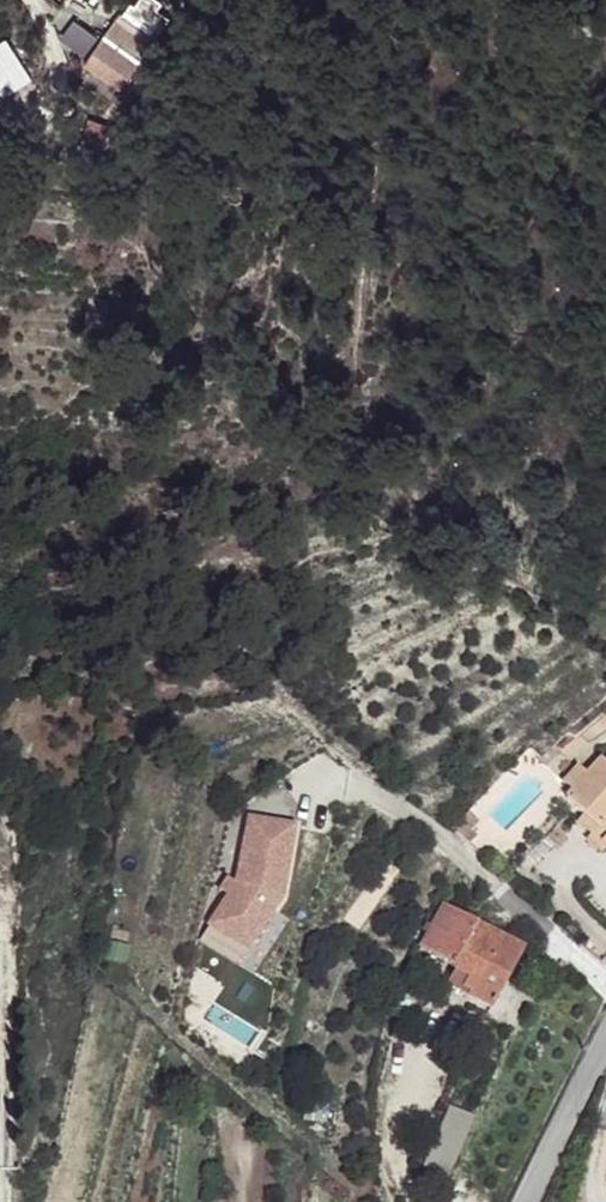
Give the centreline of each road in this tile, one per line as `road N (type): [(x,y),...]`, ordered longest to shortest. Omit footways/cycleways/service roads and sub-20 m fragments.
road 1 (unclassified): [(528,1201),(605,1044)]

